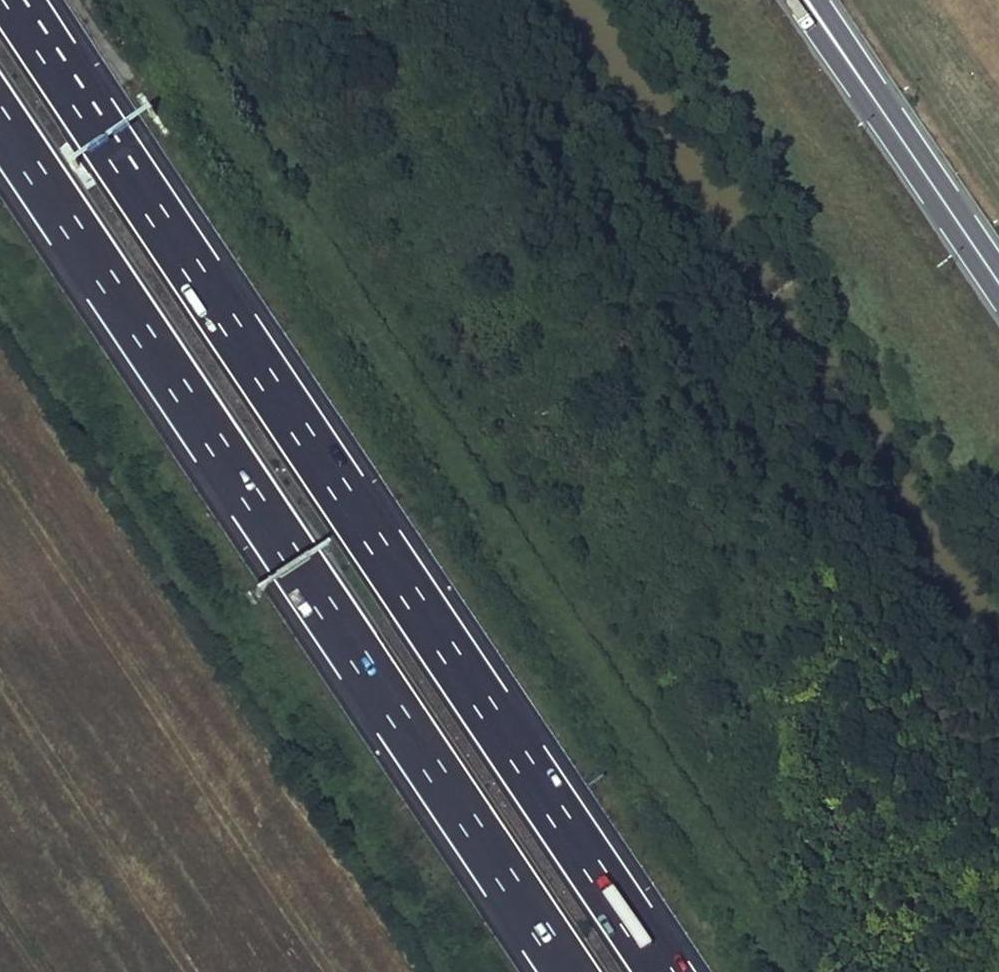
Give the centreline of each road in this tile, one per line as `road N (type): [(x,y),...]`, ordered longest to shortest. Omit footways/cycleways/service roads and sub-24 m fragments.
road 1 (motorway): [(662,971),(14,0)]
road 2 (motorway): [(0,119),(569,971)]
road 3 (primary): [(890,113),(998,275)]
road 4 (primary): [(804,0),(890,113)]
road 5 (primary): [(890,113),(820,0)]

